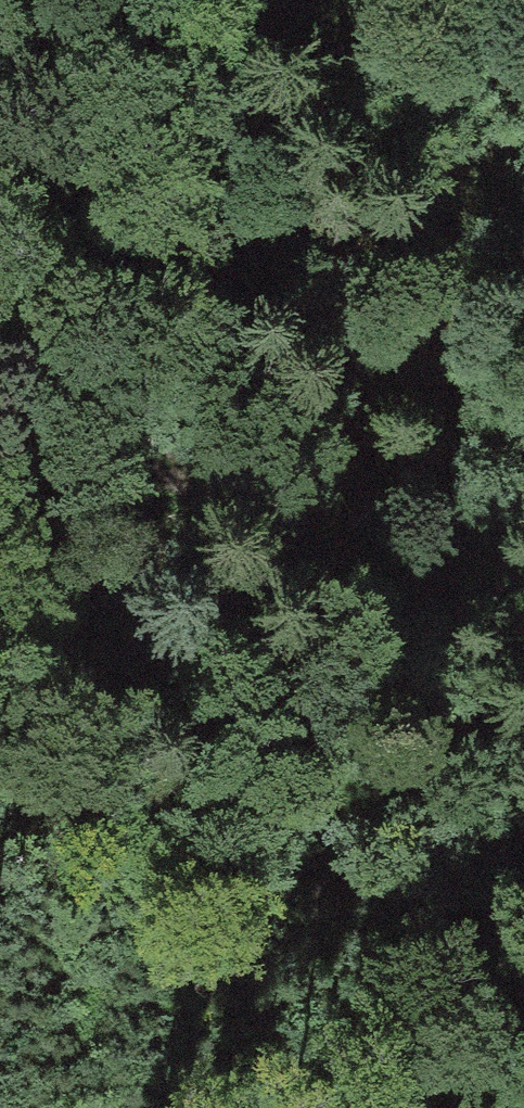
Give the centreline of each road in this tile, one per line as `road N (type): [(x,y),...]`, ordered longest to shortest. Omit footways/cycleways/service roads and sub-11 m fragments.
road 1 (track): [(439,0),(449,357),(416,701),(523,852)]
road 2 (track): [(416,701),(218,491),(0,346)]
road 3 (track): [(449,357),(335,437),(218,491)]

